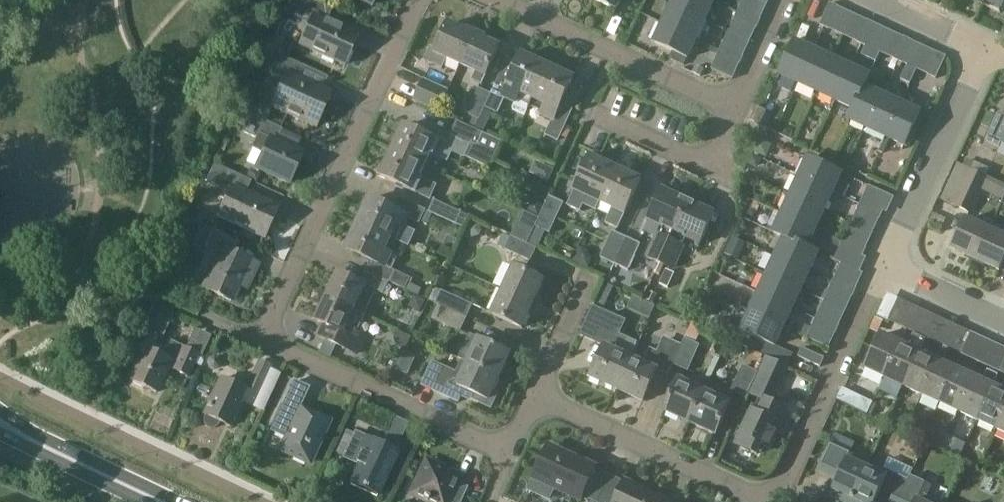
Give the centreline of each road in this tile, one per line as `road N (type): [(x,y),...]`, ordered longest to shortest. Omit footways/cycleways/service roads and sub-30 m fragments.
road 1 (residential): [(507,453),(287,354),(267,335),(417,0)]
road 2 (residential): [(495,0),(735,109)]
road 3 (residential): [(776,501),(887,265)]
road 4 (residential): [(772,501),(540,384)]
road 5 (residential): [(887,265),(982,48)]
road 6 (primary): [(207,501),(0,399)]
road 7 (residential): [(595,115),(712,166),(735,109)]
road 8 (residential): [(1003,317),(887,265)]
road 9 (residential): [(735,109),(790,0)]

